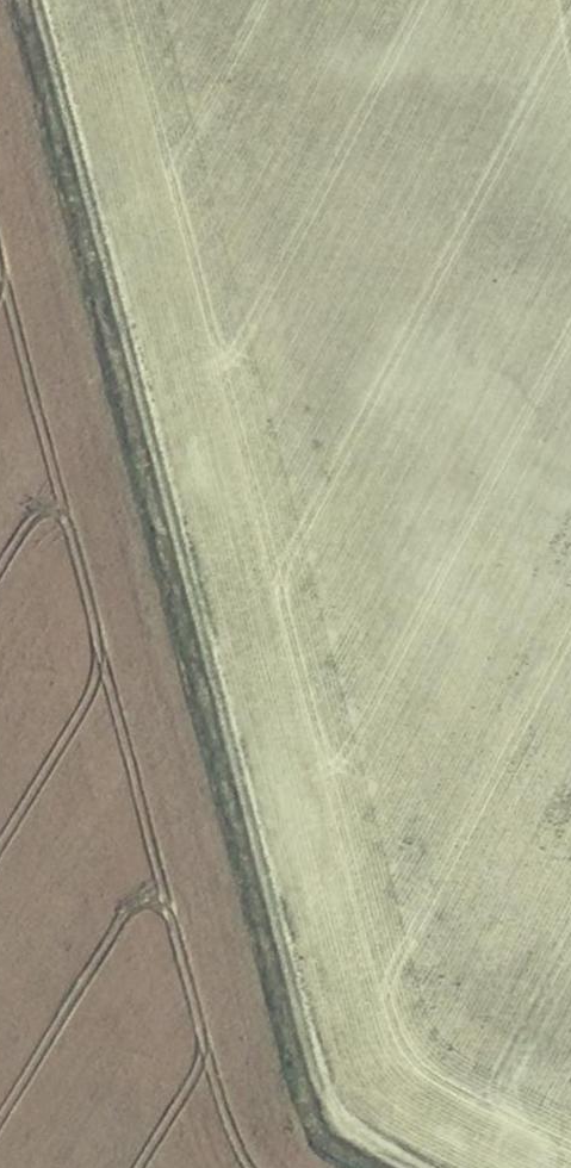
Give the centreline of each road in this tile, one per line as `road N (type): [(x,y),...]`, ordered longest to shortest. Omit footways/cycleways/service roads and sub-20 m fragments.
road 1 (track): [(36,0),(321,1091),(336,1125),(408,1167)]

